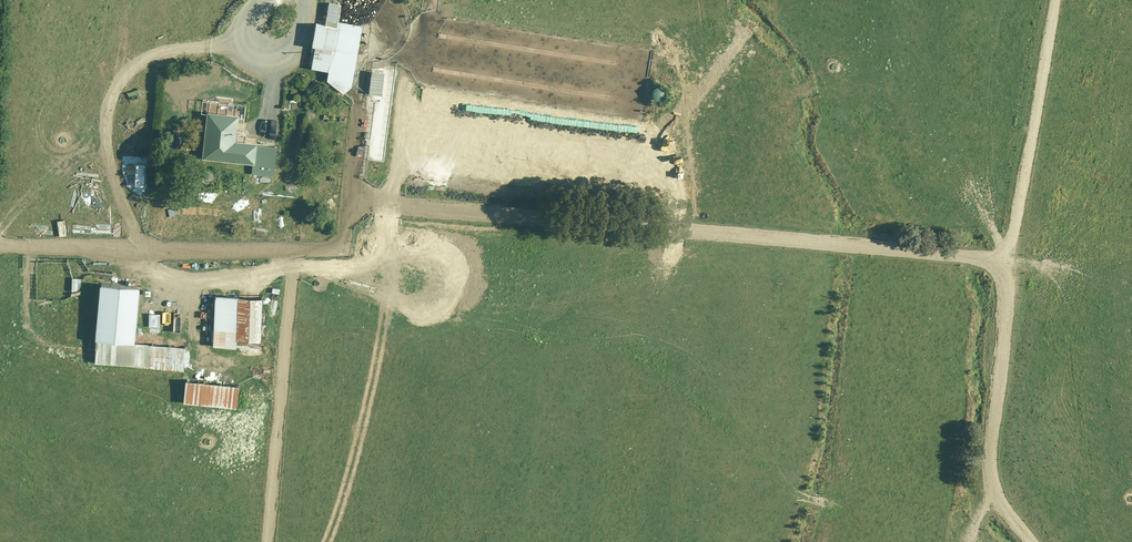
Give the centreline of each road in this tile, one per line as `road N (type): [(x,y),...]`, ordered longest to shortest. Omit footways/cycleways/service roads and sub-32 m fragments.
road 1 (track): [(118,240),(325,251),(362,204),(972,257),(990,276),(994,307),(977,468),(990,506),(1016,541)]
road 2 (track): [(0,247),(118,240),(99,153),(101,106),(115,71),(143,52),(236,31)]
road 3 (track): [(1044,0),(1005,224),(980,266)]

